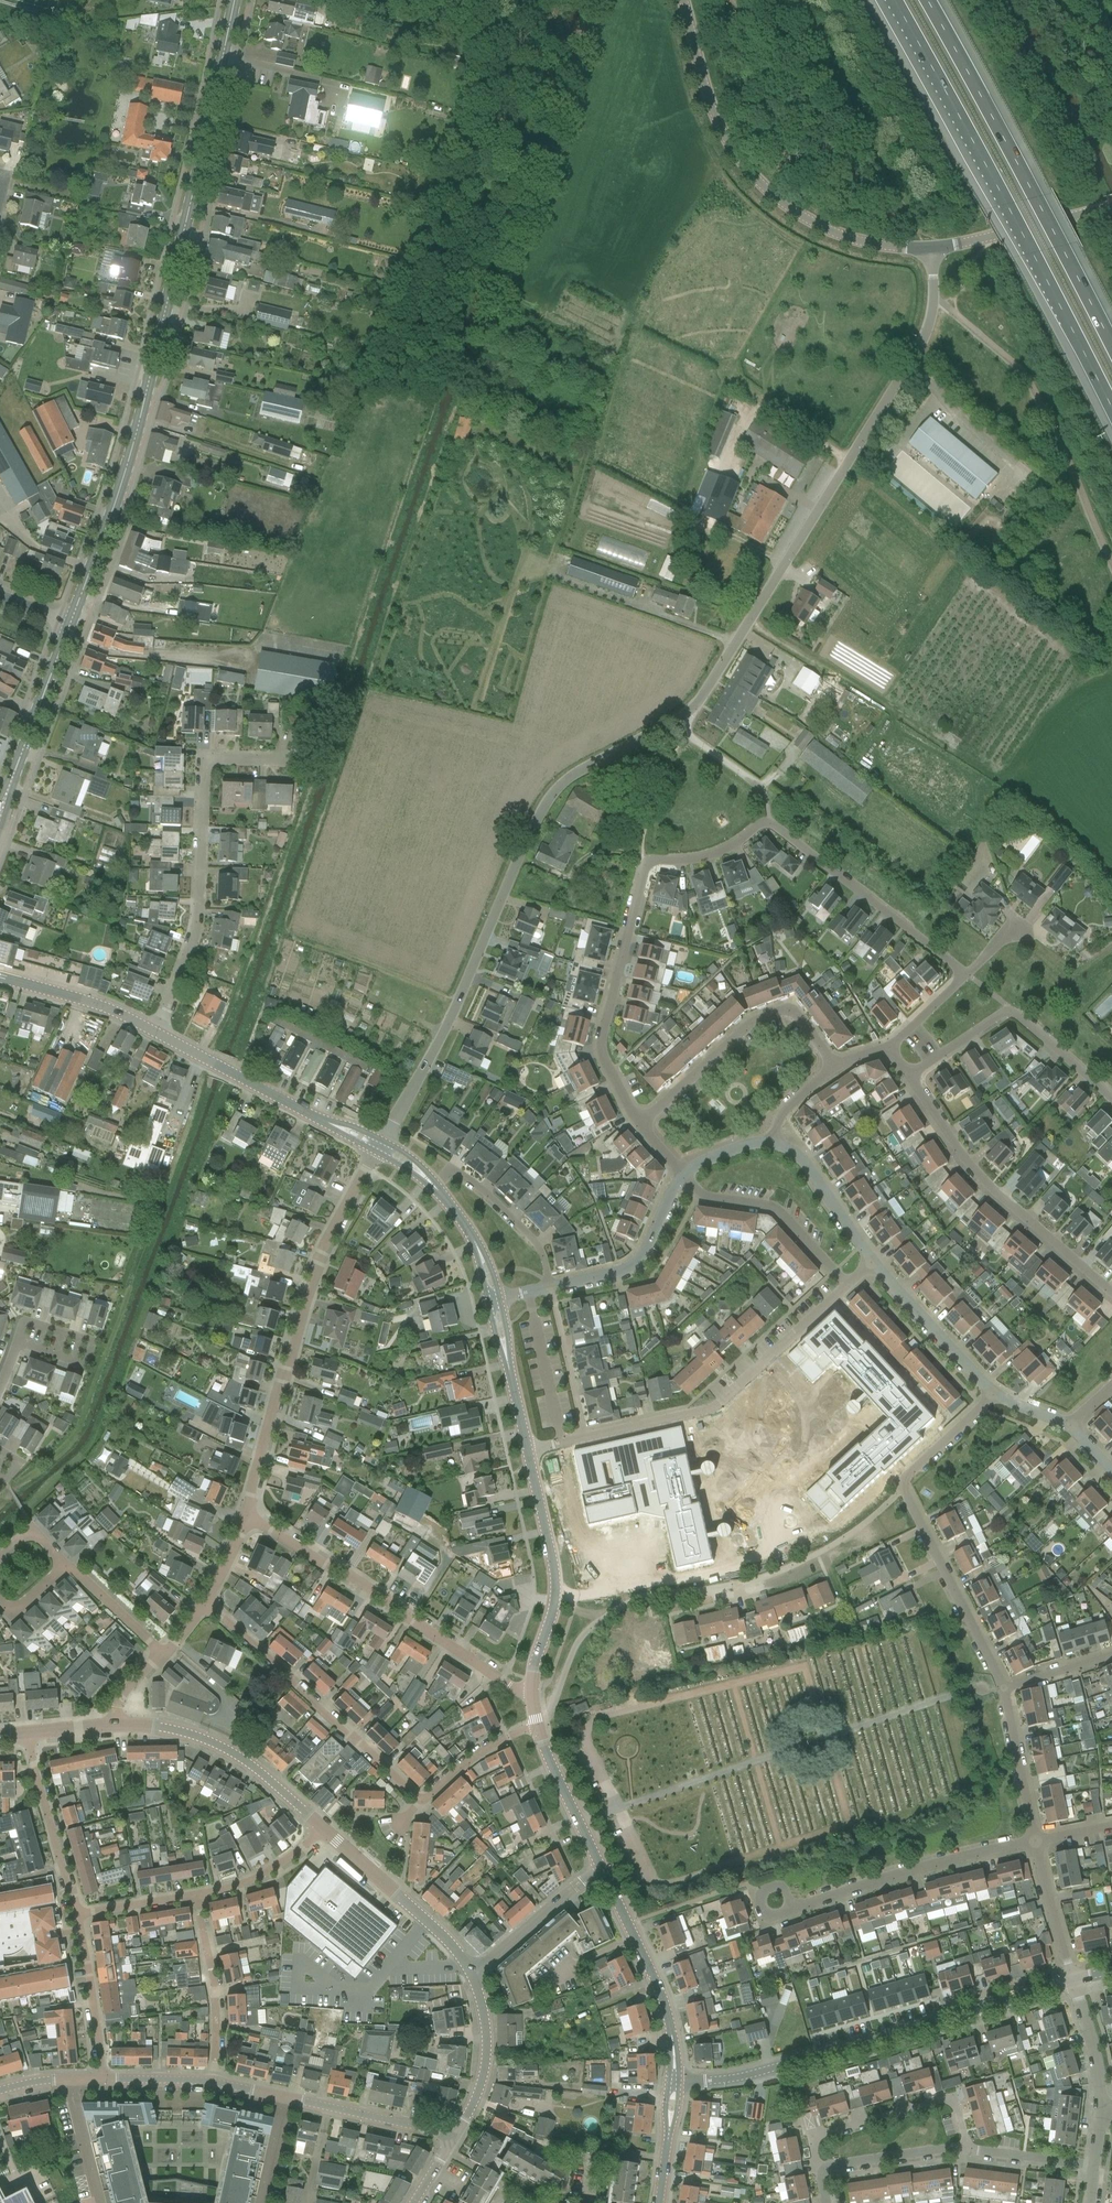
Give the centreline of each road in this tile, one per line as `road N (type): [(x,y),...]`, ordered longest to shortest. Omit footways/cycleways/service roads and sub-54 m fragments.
road 1 (residential): [(966,975),(769,822),(712,855),(656,859),(645,865),(603,1033),(601,1052),(639,1123)]
road 2 (secondary): [(71,623),(132,445),(234,0)]
road 3 (unclassified): [(682,719),(919,347),(935,297),(934,252)]
road 4 (residential): [(386,1142),(553,794),(578,771),(682,719)]
road 5 (motorway): [(894,0),(1111,409)]
road 6 (tertiary): [(675,2080),(721,2082),(1078,1982)]
road 7 (residential): [(530,1453),(721,1411),(877,1269)]
road 8 (unclassified): [(934,252),(859,250),(823,235),(782,201),(750,167),(717,109),(685,0)]
road 9 (motorway): [(1111,342),(927,0)]
road 10 (residential): [(250,1517),(305,1306),(323,1255),(379,1155)]
road 11 (residential): [(155,1032),(209,925),(216,770),(226,760),(289,762),(301,740)]
road 12 (residential): [(1004,1687),(901,1482),(995,1394)]
road 13 (residential): [(533,1702),(250,1517)]
road 14 (residential): [(1111,1293),(984,1180),(910,1075)]
road 15 (residential): [(424,1804),(211,1602)]
road 16 (residential): [(639,1123),(754,1020),(786,1010),(835,1066)]
road 17 (residential): [(785,1911),(1035,1840)]
road 18 (residential): [(1111,1100),(1009,1010),(910,1075)]
road 19 (residential): [(686,1177),(668,1196),(642,1257),(622,1271),(498,1300)]
road 20 (residential): [(455,2135),(217,2086)]
road 21 (residential): [(824,2171),(810,2135),(952,2098),(968,2148)]
road 22 (tertiary): [(321,1830),(214,1740),(119,1724)]
road 23 (secondary): [(675,2080),(665,1995),(600,1868)]
road 24 (tertiary): [(478,1972),(321,1830)]
road 25 (secondary): [(0,813),(71,623)]
road 26 (residential): [(217,2086),(215,1992),(196,1895)]
road 27 (residential): [(554,1602),(740,1561)]
road 28 (residential): [(78,1914),(27,1734)]
road 29 (unclassified): [(934,252),(1111,208)]
road 30 (secondary): [(315,1118),(155,1032)]
road 31 (residential): [(995,1394),(877,1269)]
road 32 (tertiary): [(455,2135),(483,2077),(488,2020),(478,1972)]
road 33 (residential): [(103,2081),(78,1914)]
road 34 (residential): [(877,1269),(802,1159),(773,1141)]
road 35 (secondary): [(155,1032),(0,977)]
road 36 (unclassified): [(478,1972),(600,1868)]
road 37 (residential): [(1035,1840),(1004,1687)]
road 38 (secondary): [(554,1602),(530,1453)]
road 39 (secondary): [(600,1868),(542,1729)]
road 40 (residential): [(1078,1982),(1035,1840)]
road 41 (residential): [(824,2171),(968,2148)]
road 42 (residential): [(321,1830),(255,1878),(196,1895)]
road 43 (residential): [(424,1804),(509,1737),(542,1729)]
road 44 (residential): [(0,1391),(31,1324),(96,1345)]
road 45 (residential): [(67,1565),(165,1654)]
road 46 (unclassified): [(1102,2111),(1078,1982)]
road 47 (residential): [(1096,2171),(968,2148)]

